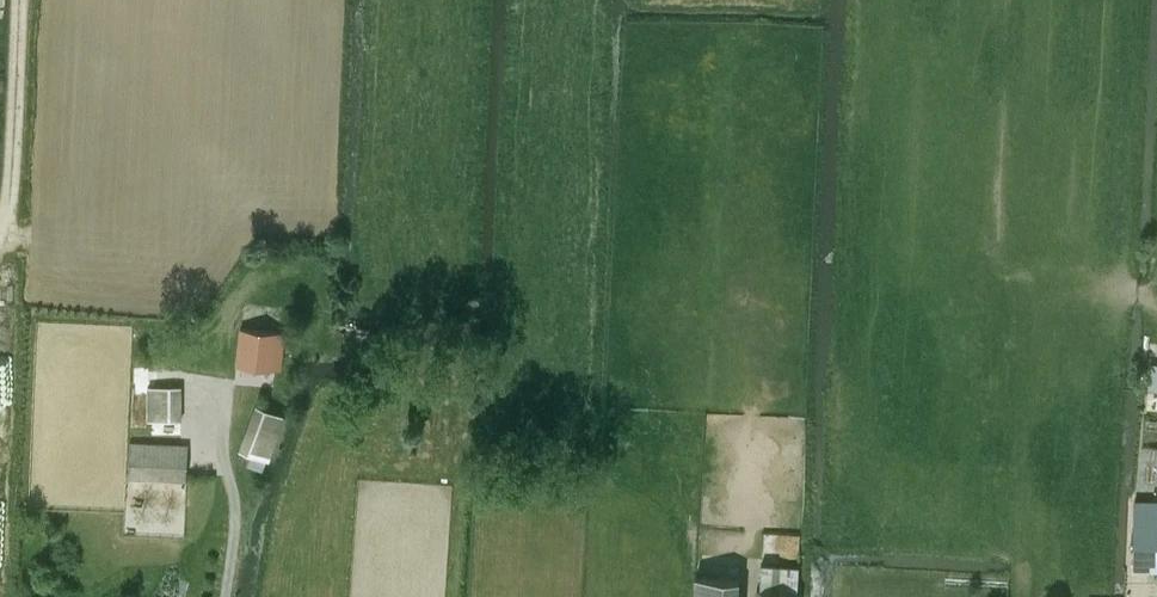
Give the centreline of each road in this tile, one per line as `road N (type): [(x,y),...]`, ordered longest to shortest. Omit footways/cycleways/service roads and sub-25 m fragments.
road 1 (track): [(20,0),(0,255)]

